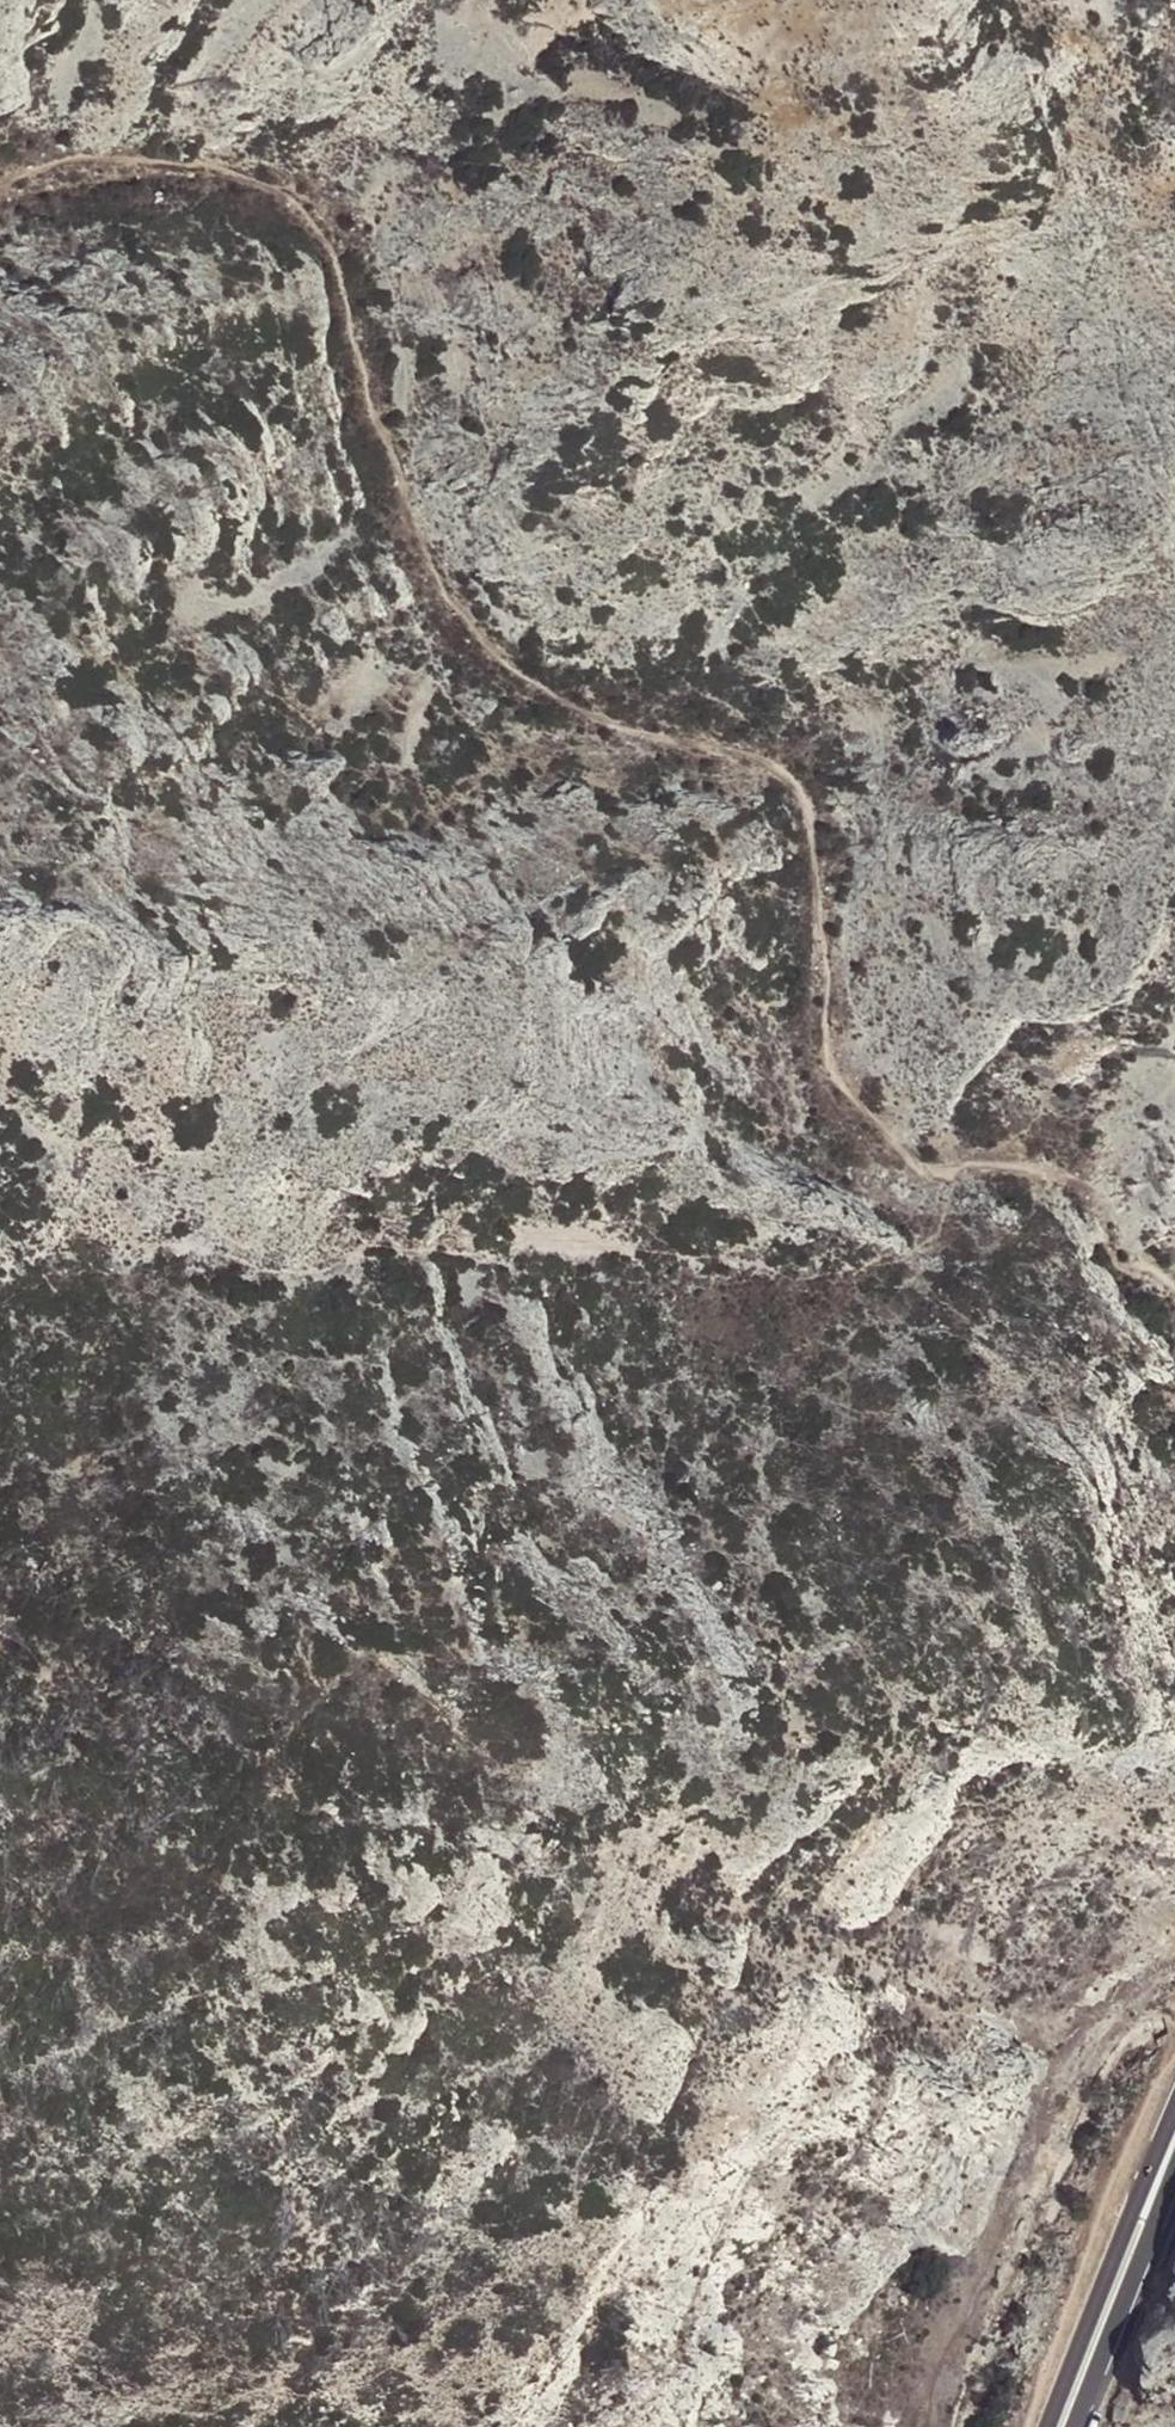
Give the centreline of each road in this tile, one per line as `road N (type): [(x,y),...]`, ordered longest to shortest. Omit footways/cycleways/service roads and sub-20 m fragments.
road 1 (secondary): [(1174,2150),(1064,2426)]

